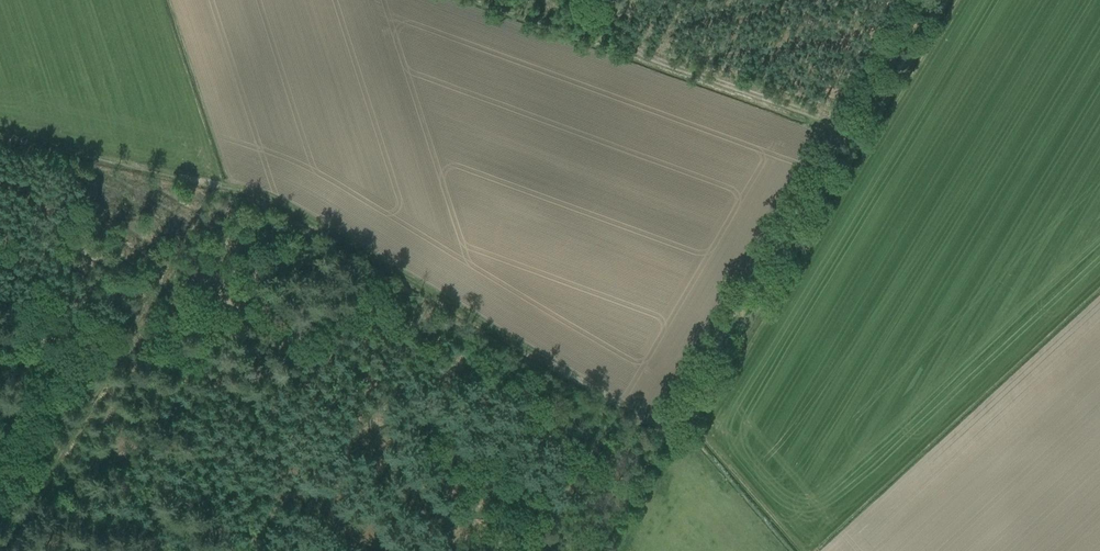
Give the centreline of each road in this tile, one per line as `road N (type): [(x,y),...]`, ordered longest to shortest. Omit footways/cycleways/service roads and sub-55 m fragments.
road 1 (track): [(668,431),(434,296),(384,401),(271,510),(247,550)]
road 2 (track): [(927,0),(668,431)]
road 3 (track): [(434,296),(277,201),(0,138)]
road 4 (track): [(848,130),(636,53),(584,0)]
road 5 (track): [(564,550),(643,417)]
road 6 (track): [(596,550),(668,431)]

